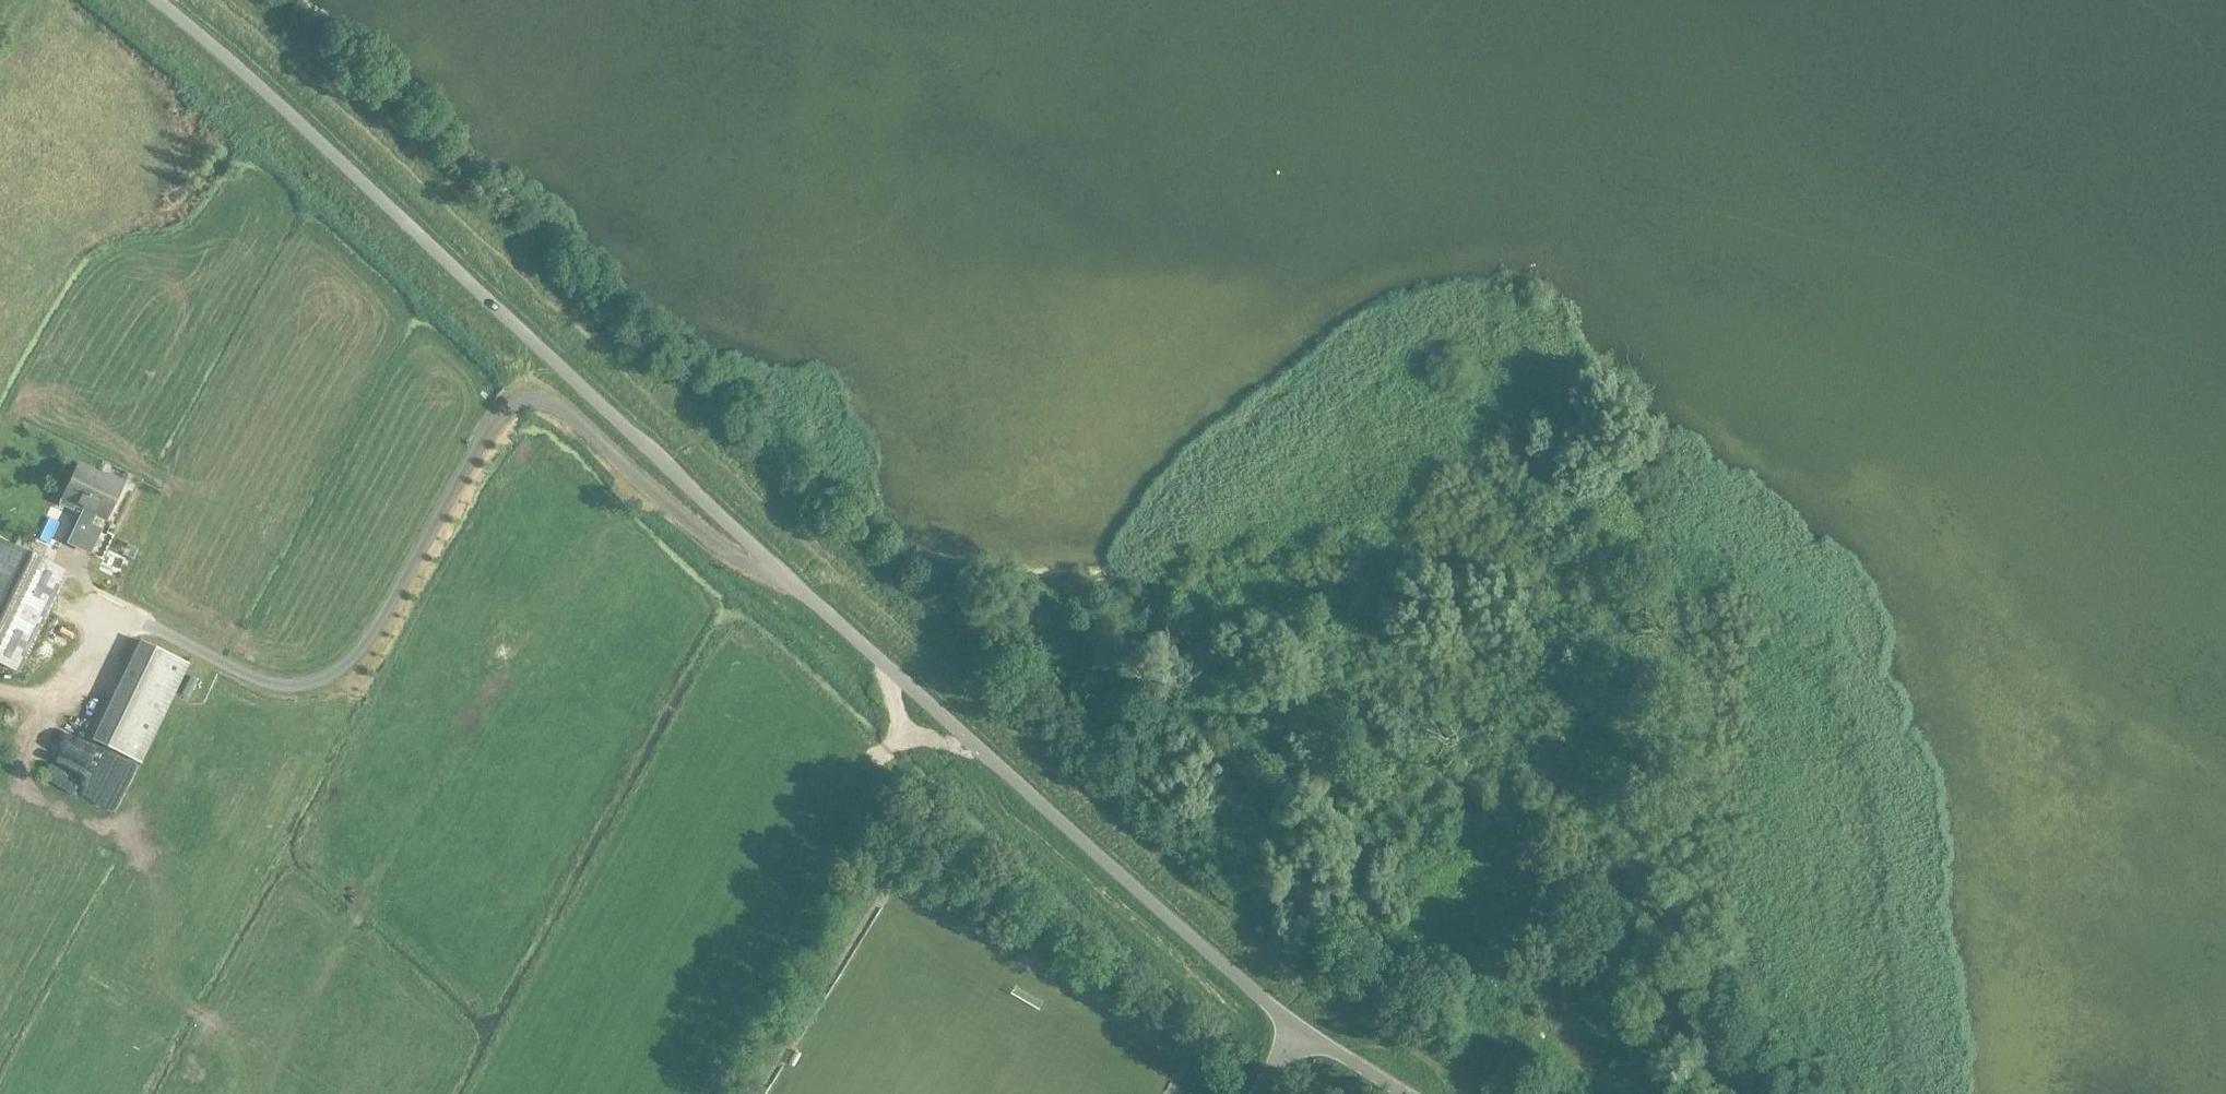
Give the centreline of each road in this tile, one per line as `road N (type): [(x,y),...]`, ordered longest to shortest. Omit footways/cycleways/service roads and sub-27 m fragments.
road 1 (unclassified): [(1397,1093),(1301,1030),(1051,821),(157,0)]

